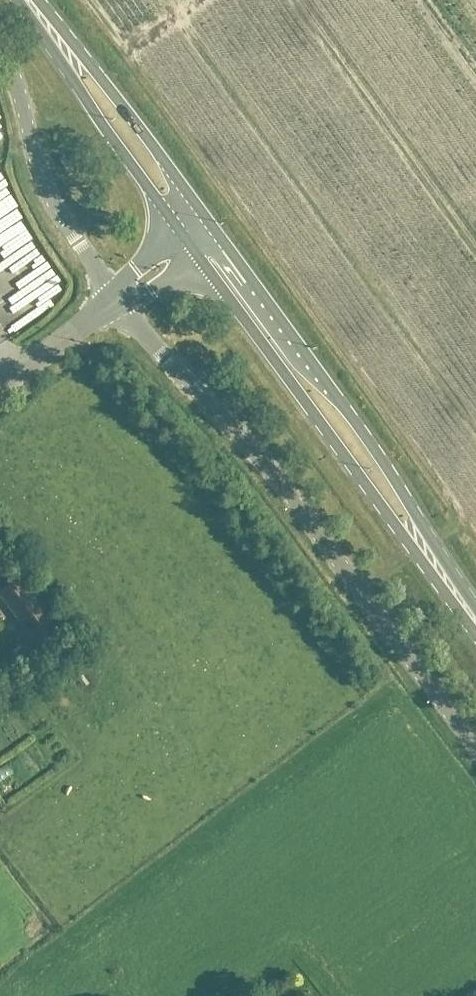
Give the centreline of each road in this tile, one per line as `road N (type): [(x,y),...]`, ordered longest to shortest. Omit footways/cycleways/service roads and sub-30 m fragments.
road 1 (unclassified): [(475,750),(271,474),(118,302)]
road 2 (primary): [(189,248),(475,625)]
road 3 (primary): [(475,620),(378,458),(213,230)]
road 4 (primary): [(26,1),(73,86),(189,248)]
road 5 (primary): [(213,230),(93,73),(26,1)]
road 6 (unclassified): [(118,302),(49,197),(0,50)]
road 7 (tertiary): [(0,386),(118,302)]

